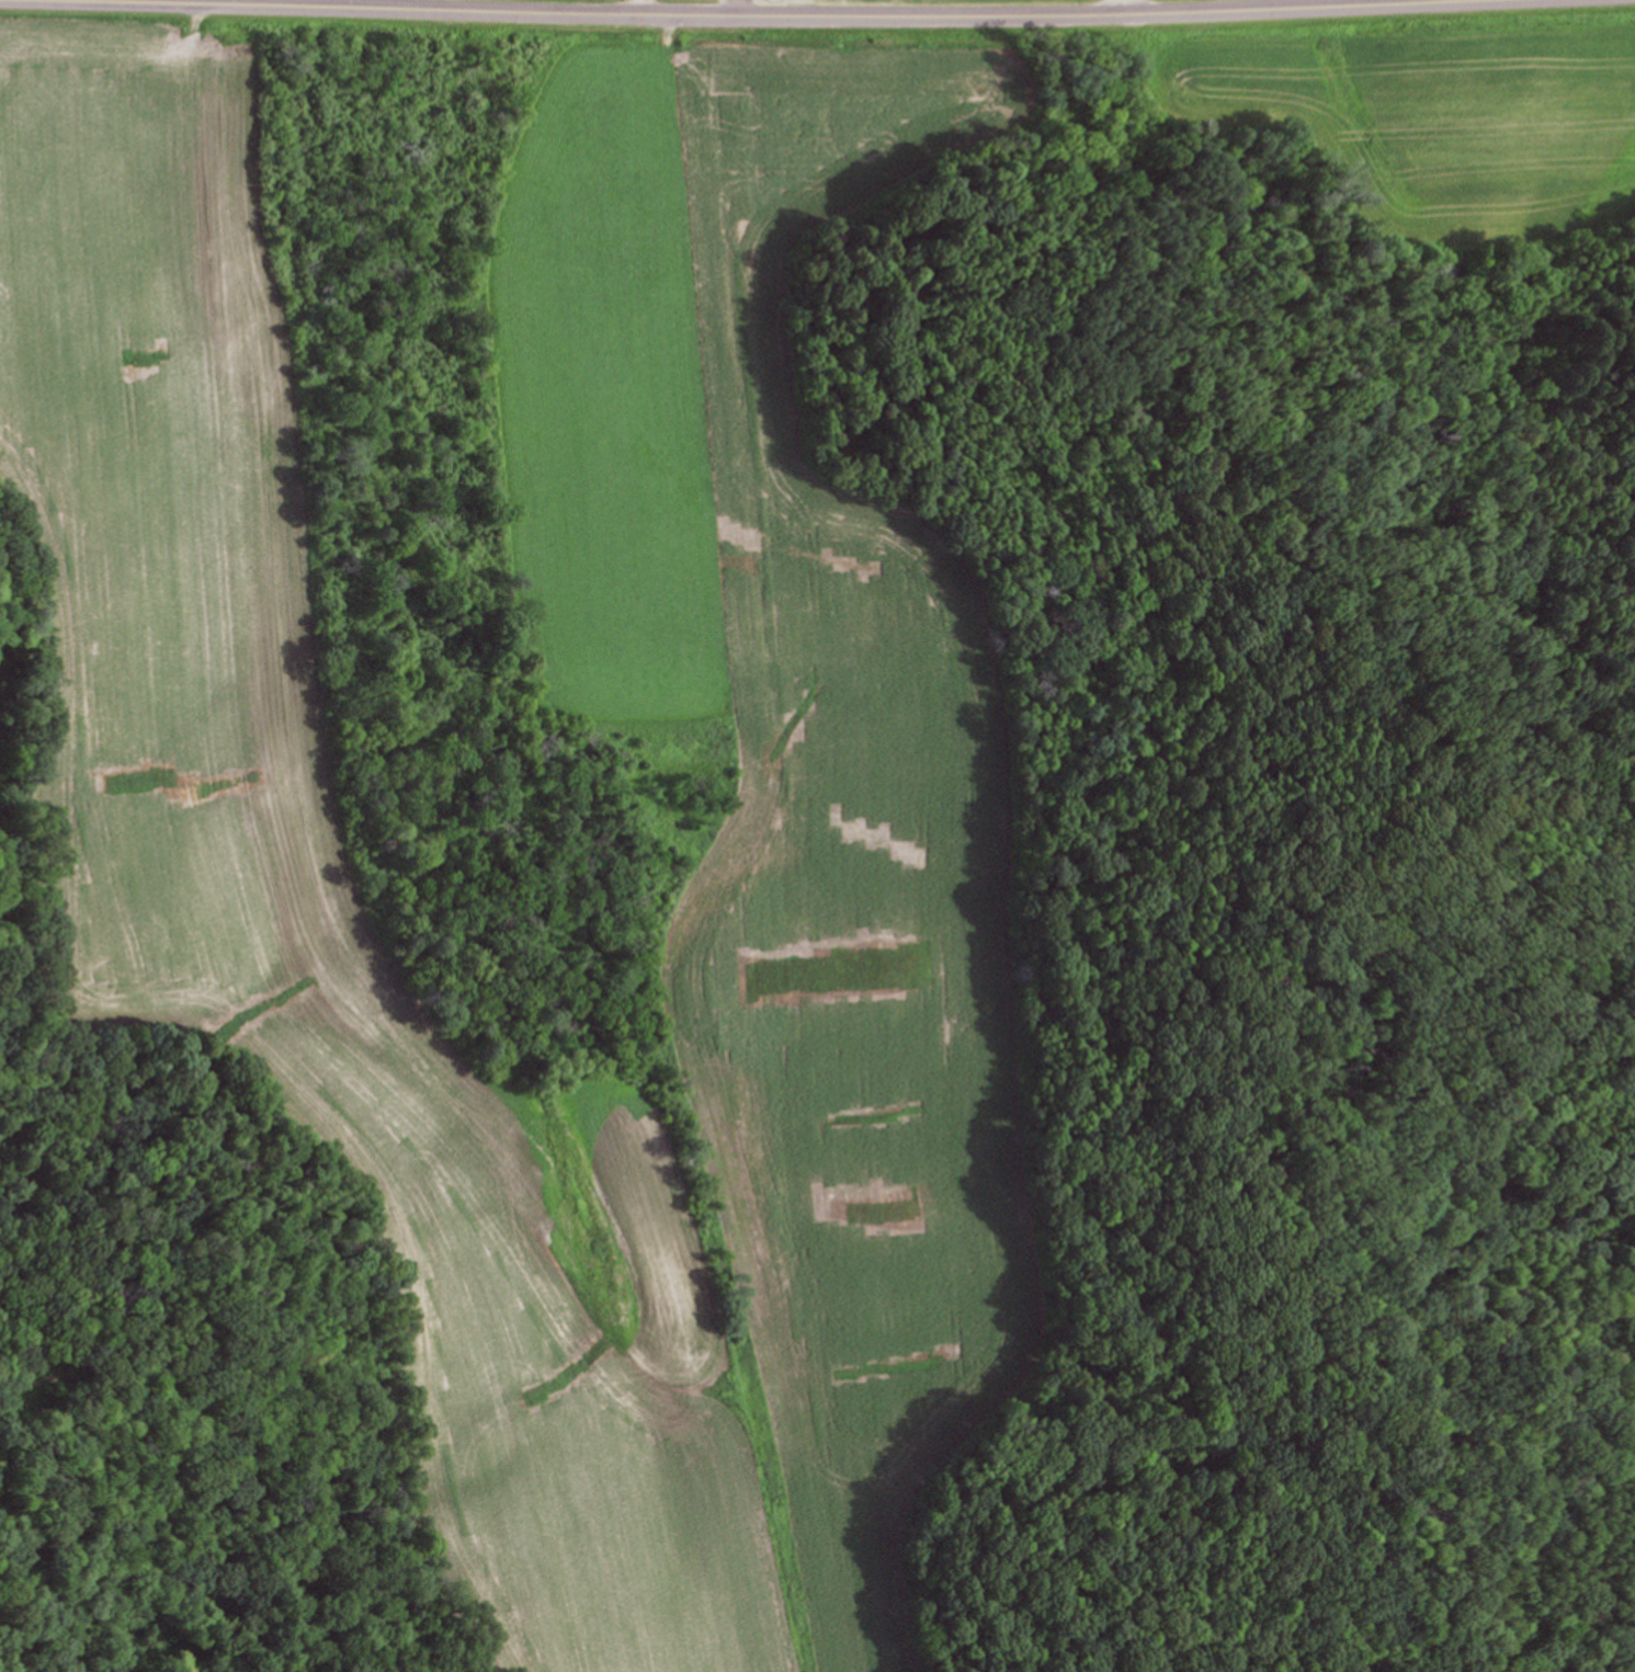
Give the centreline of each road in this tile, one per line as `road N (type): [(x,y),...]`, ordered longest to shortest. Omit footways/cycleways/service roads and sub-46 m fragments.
road 1 (secondary): [(1127,0),(667,10),(237,0)]

